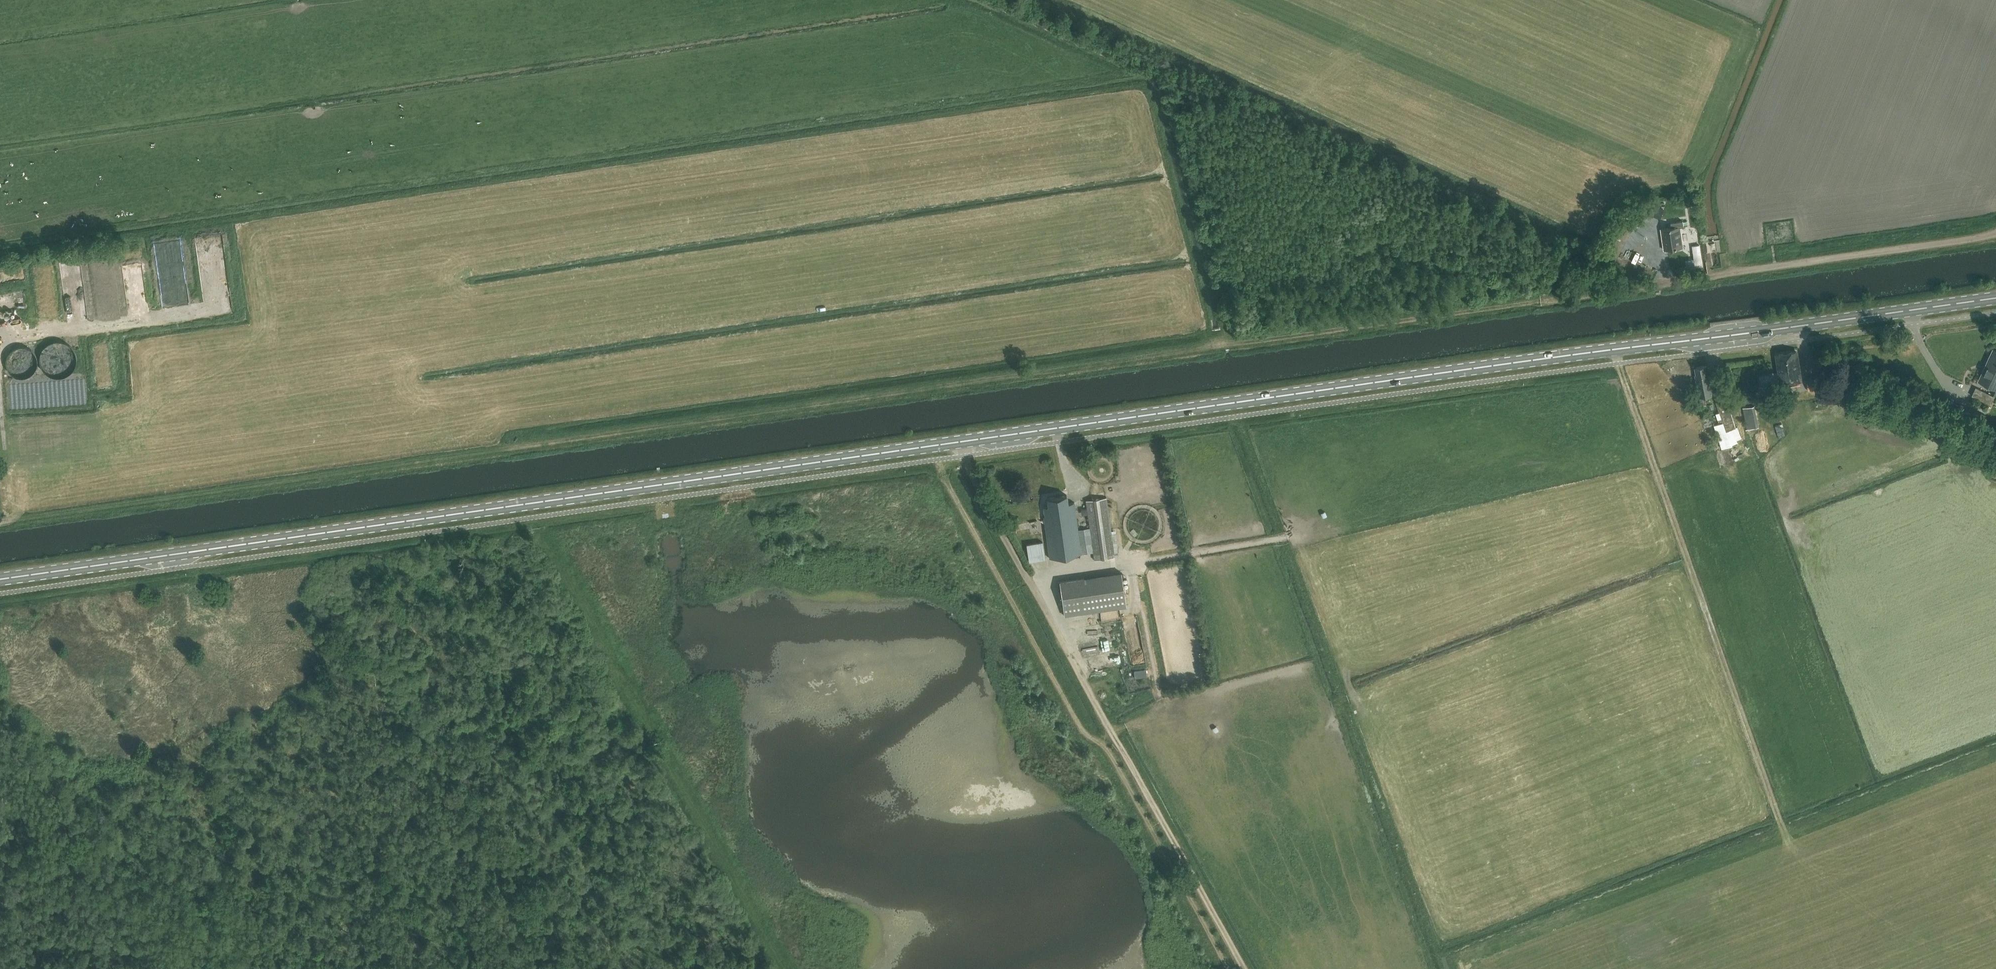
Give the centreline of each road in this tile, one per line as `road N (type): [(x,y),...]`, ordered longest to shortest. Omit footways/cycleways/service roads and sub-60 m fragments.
road 1 (primary): [(0,582),(1995,298)]
road 2 (track): [(1242,968),(973,484),(966,455)]
road 3 (track): [(1801,340),(1807,357),(1831,373),(1995,448)]

